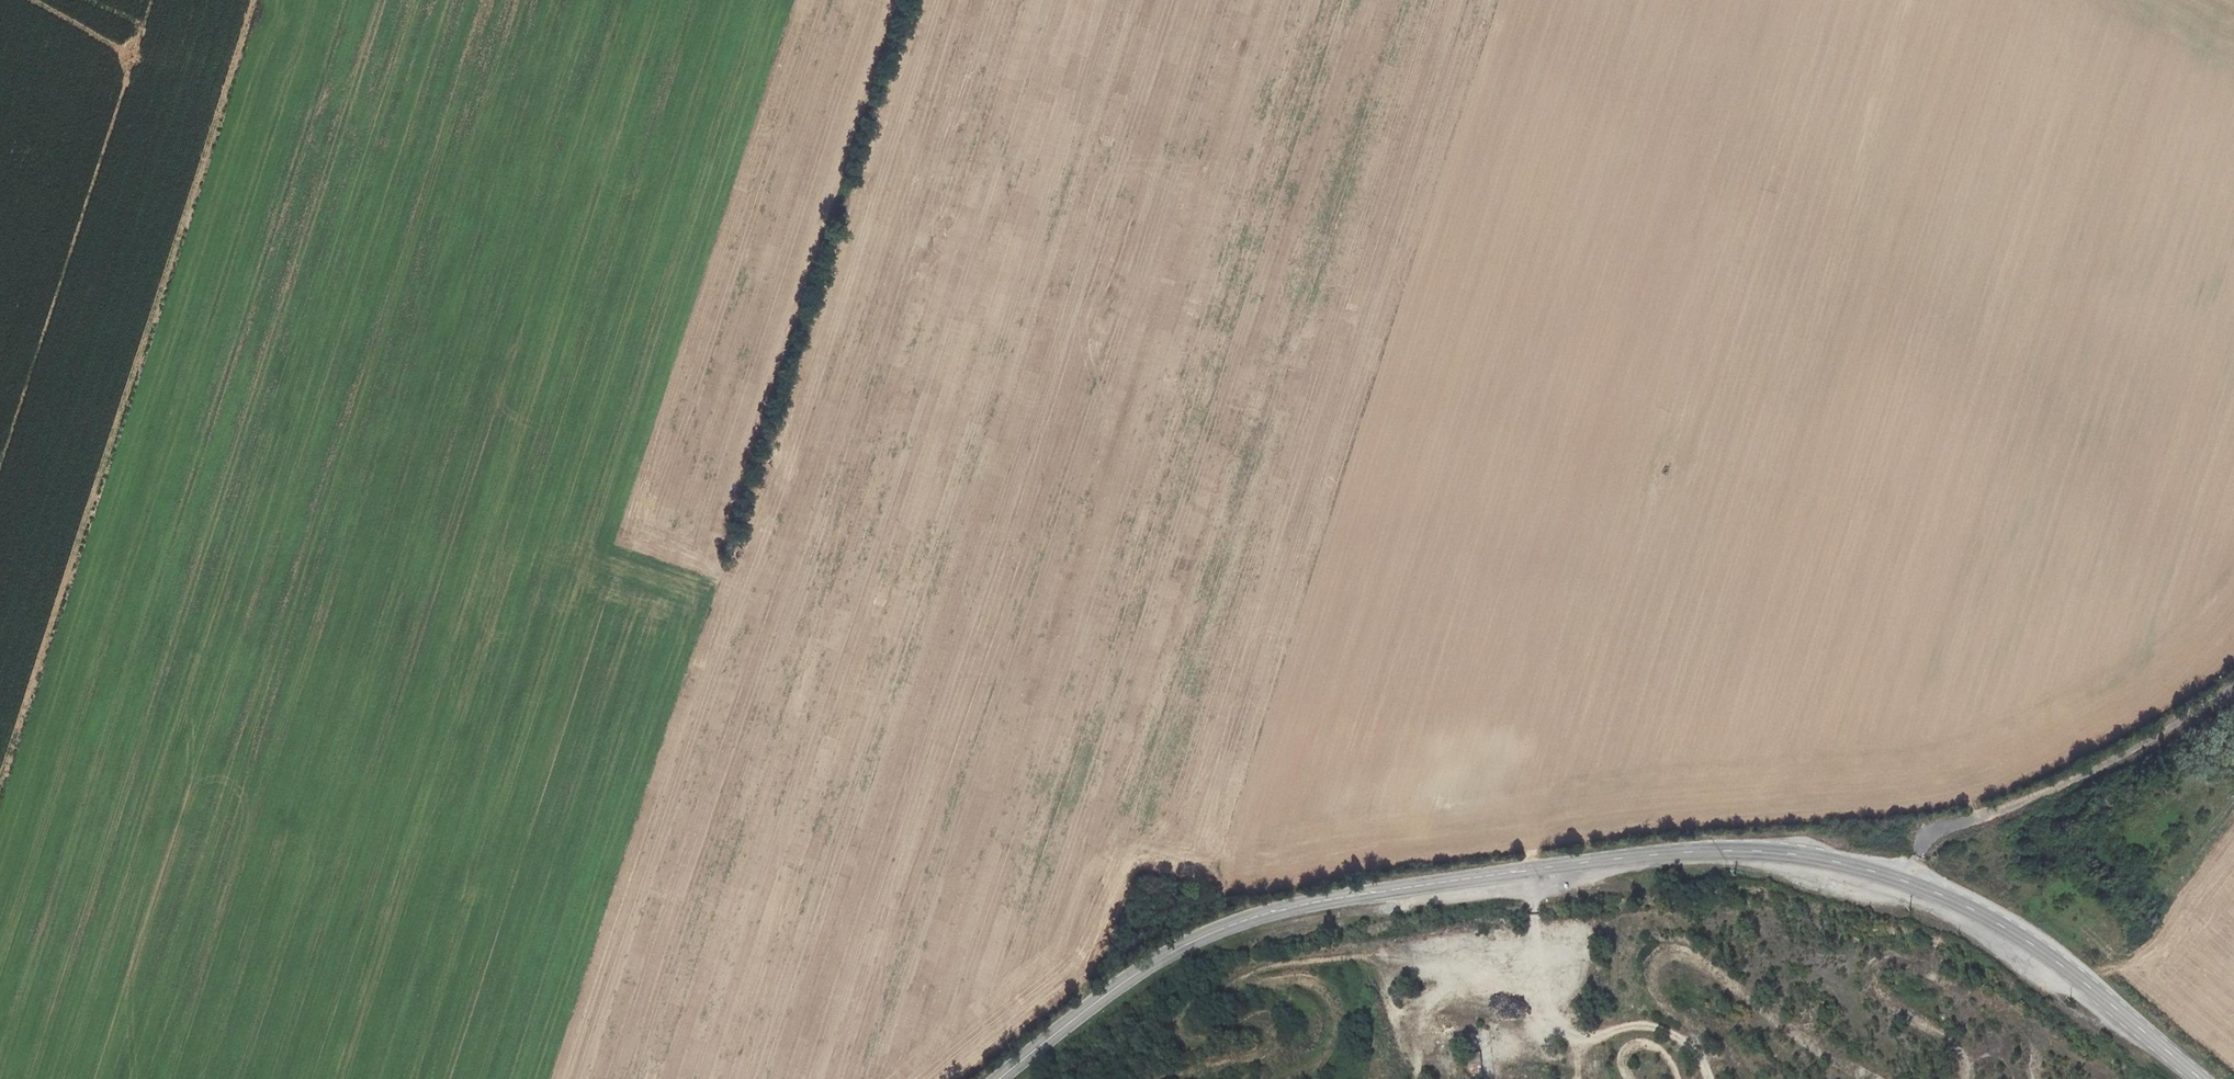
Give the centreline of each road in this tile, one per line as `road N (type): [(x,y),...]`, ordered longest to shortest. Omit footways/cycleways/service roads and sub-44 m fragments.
road 1 (tertiary): [(999,1078),(1174,950),(1311,903),(1711,850),(1823,859),(1906,882)]
road 2 (unclassified): [(1906,882),(1938,831),(2081,778),(2233,685)]
road 3 (tertiary): [(1906,882),(2030,942),(2201,1078)]

